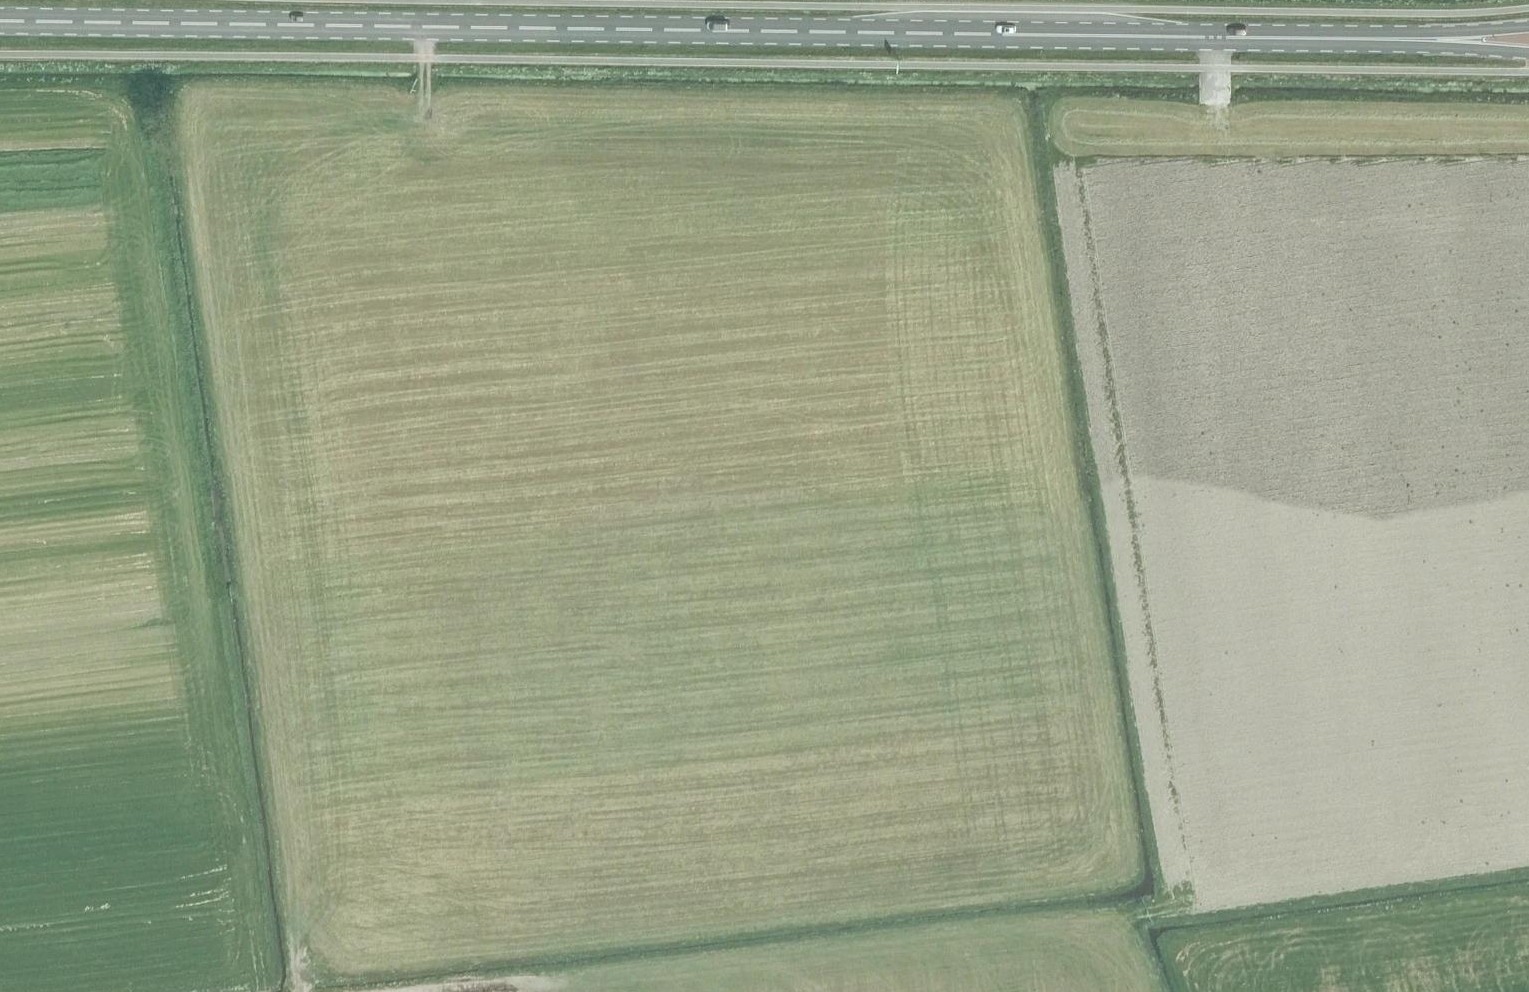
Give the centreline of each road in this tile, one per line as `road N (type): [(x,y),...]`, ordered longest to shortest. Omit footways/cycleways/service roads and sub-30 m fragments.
road 1 (primary): [(0,10),(1528,35)]

